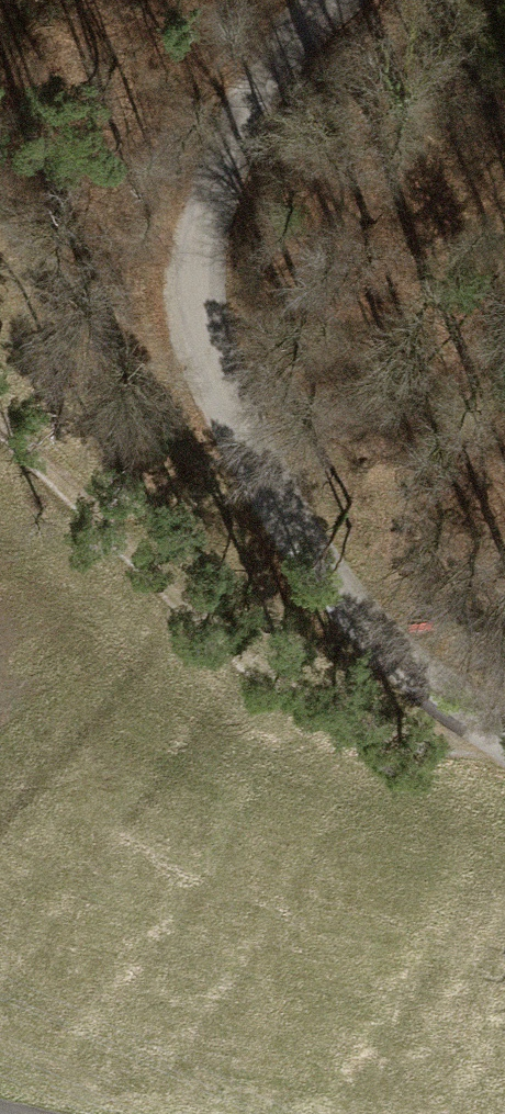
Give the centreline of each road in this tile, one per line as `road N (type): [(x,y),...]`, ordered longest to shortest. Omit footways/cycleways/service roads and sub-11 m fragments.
road 1 (unclassified): [(336,0),(291,48),(238,139),(201,235),(196,310),(217,389),(321,582),(388,648),(504,731)]
road 2 (track): [(0,440),(205,624),(394,740),(504,736)]

